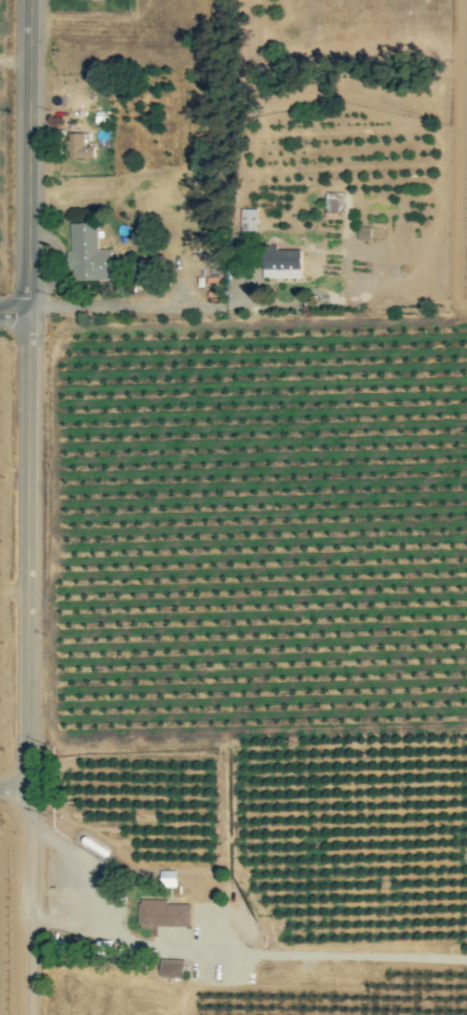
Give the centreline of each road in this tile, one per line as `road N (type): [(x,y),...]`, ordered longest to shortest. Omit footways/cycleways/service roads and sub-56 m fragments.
road 1 (tertiary): [(26,790),(32,0)]
road 2 (residential): [(27,1014),(26,790)]

